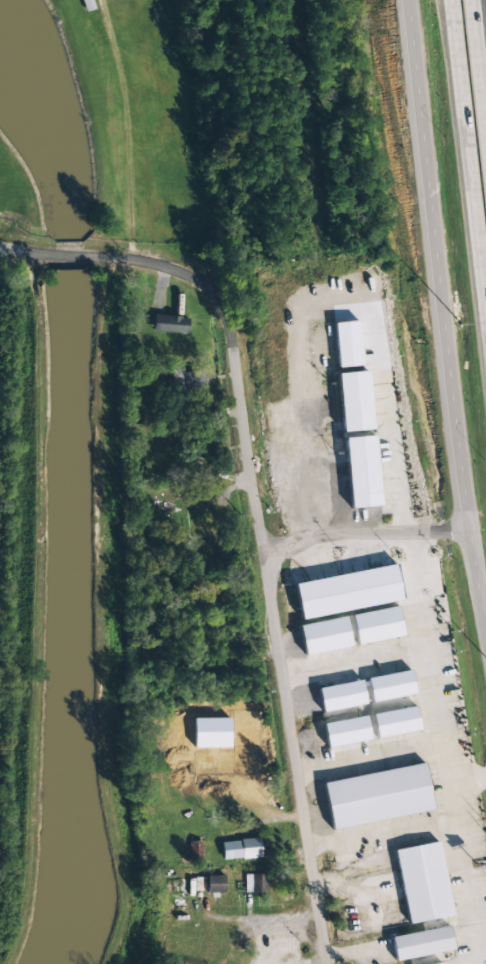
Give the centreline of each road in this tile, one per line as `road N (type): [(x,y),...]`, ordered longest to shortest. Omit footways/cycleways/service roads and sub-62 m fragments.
road 1 (residential): [(326,963),(231,328),(202,286),(152,263),(0,249)]
road 2 (tertiary): [(402,0),(445,387),(485,654)]
road 3 (motorway): [(449,0),(485,315)]
road 4 (residential): [(466,533),(320,534),(263,555)]

